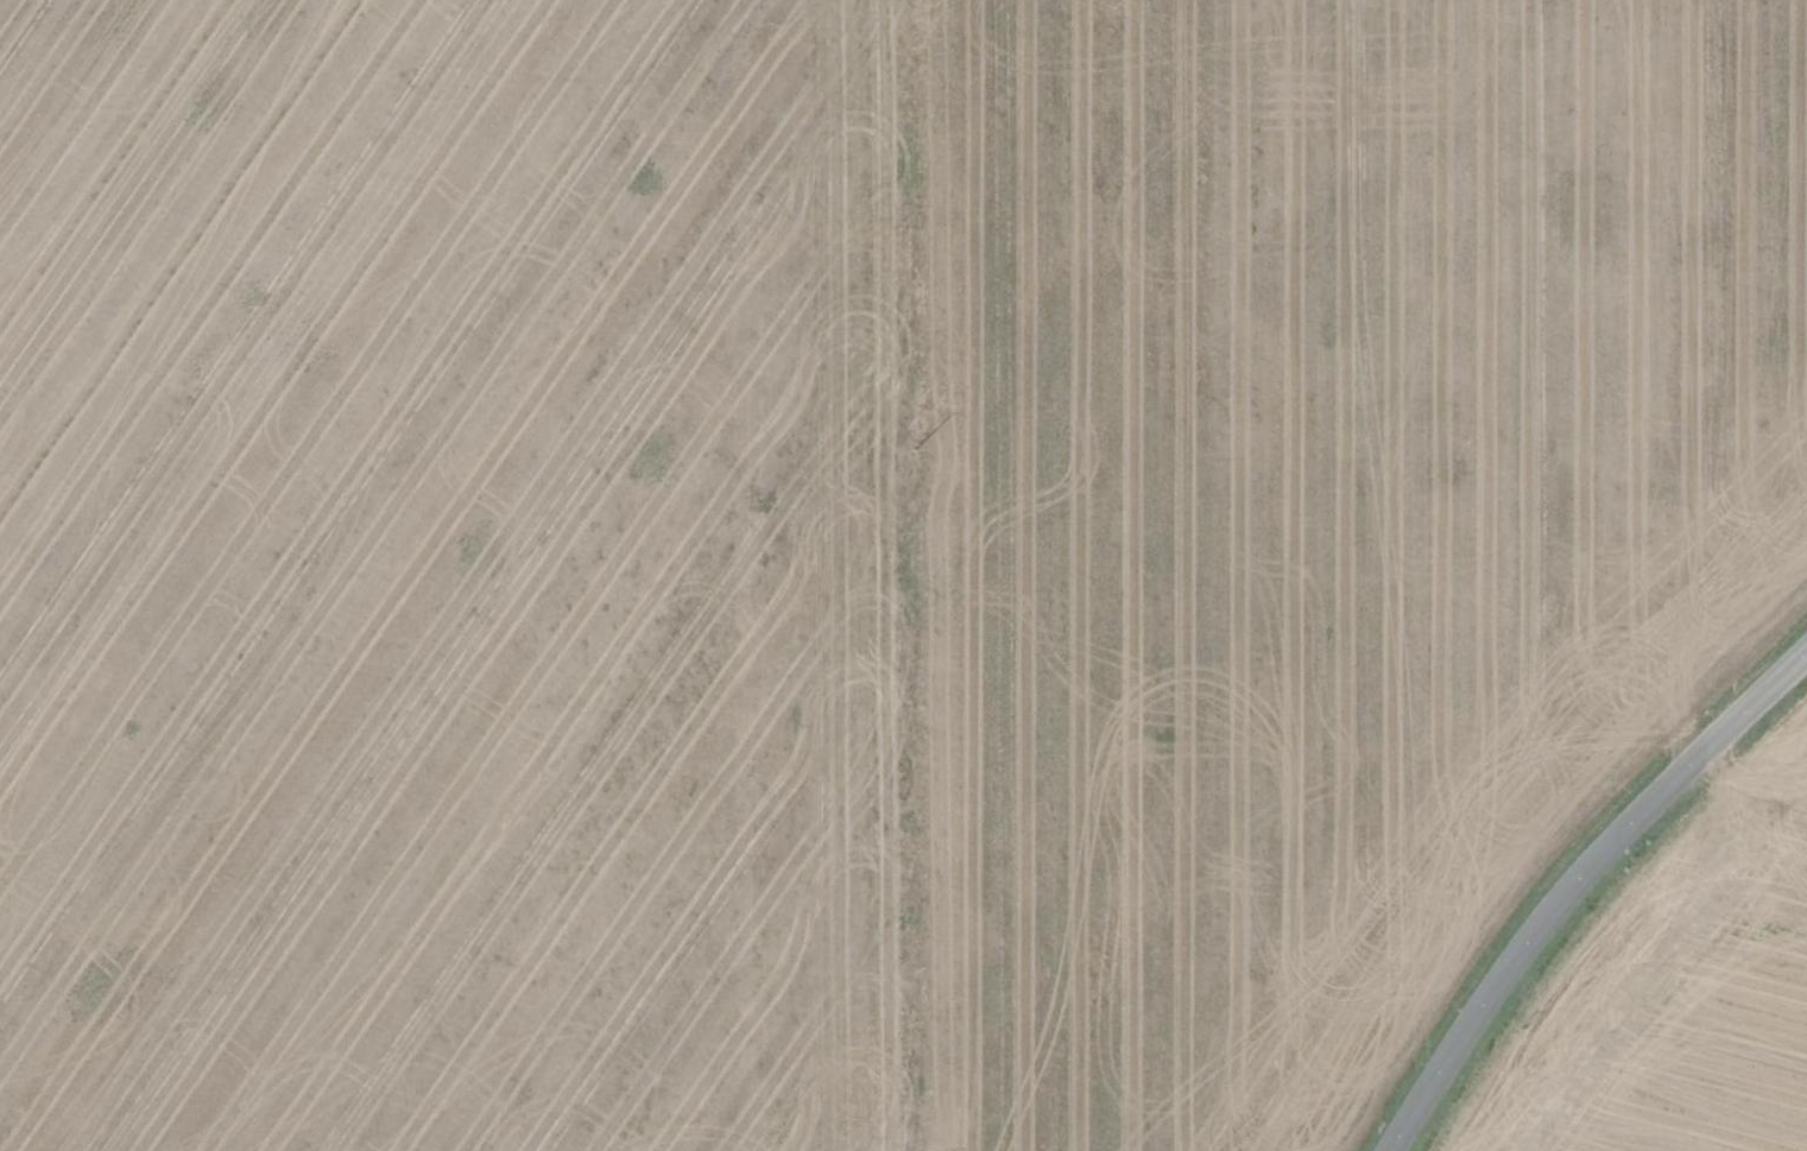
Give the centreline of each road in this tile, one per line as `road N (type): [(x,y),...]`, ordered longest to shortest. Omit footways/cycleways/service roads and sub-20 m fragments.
road 1 (tertiary): [(1384,1150),(1518,943),(1657,790),(1806,647)]

